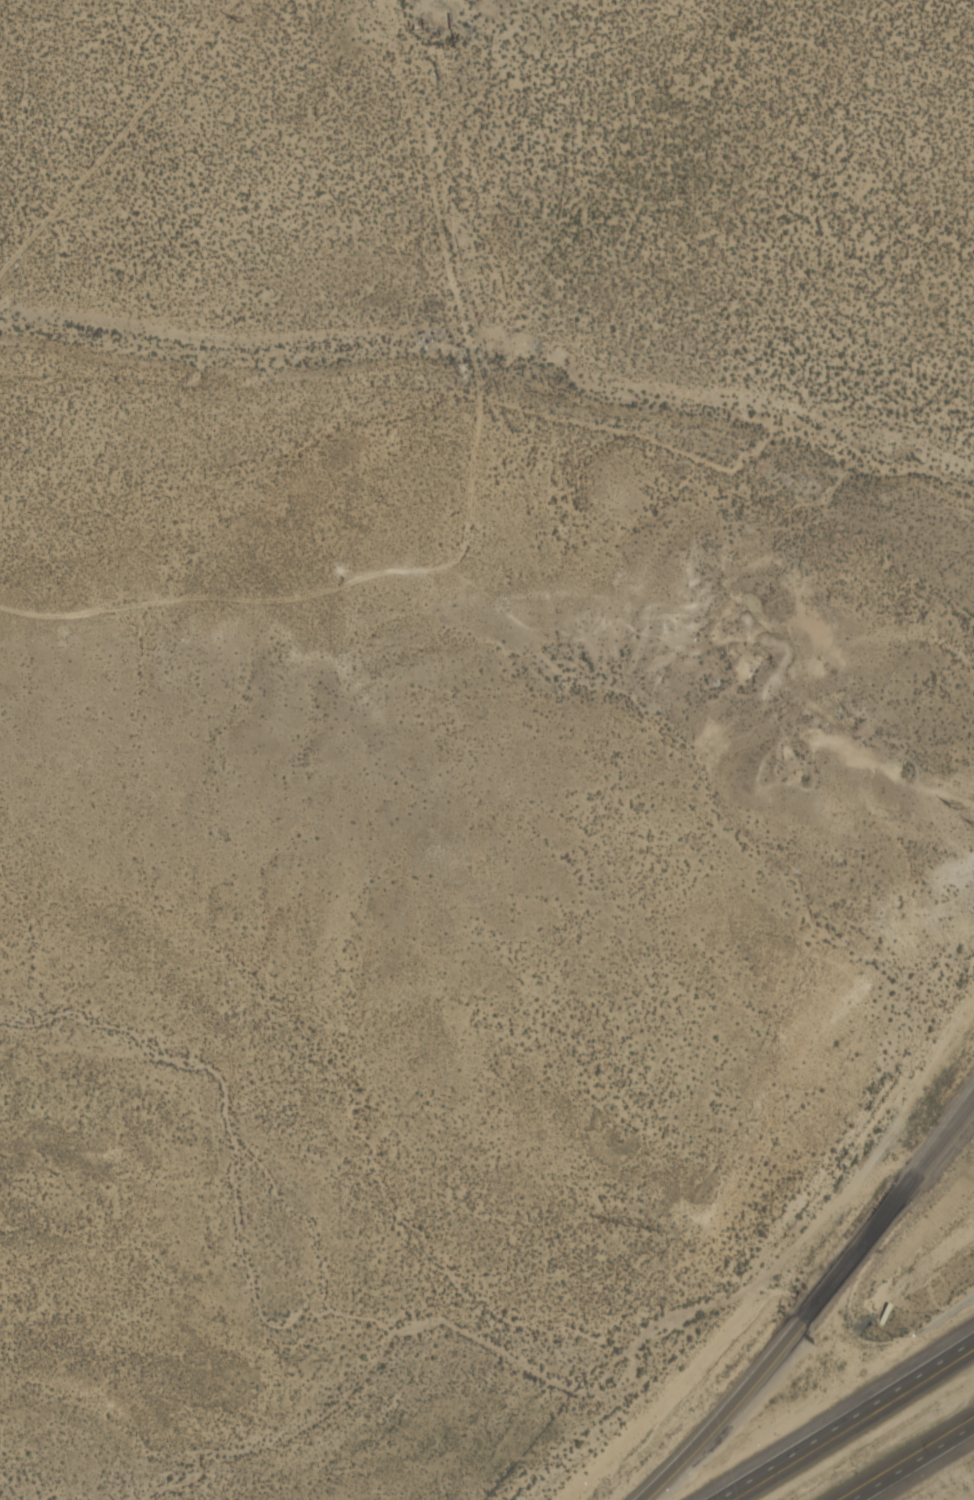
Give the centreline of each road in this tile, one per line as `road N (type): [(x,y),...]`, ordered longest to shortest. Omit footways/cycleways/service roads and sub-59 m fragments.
road 1 (motorway): [(973,1103),(819,1302),(636,1499)]
road 2 (motorway): [(973,1339),(717,1499)]
road 3 (motorway): [(851,1499),(973,1424)]

